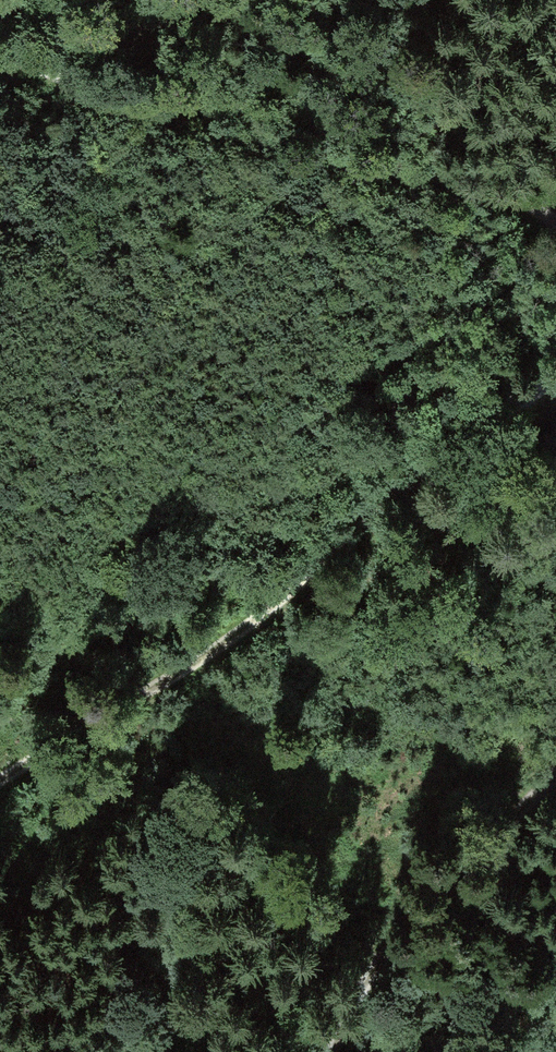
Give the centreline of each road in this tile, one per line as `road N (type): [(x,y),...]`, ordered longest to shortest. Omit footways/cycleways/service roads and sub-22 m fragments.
road 1 (track): [(0,779),(222,648),(425,456),(555,378)]
road 2 (track): [(555,224),(514,197),(282,151),(121,105),(0,57)]
road 3 (track): [(331,1051),(365,986),(427,899),(555,770)]

